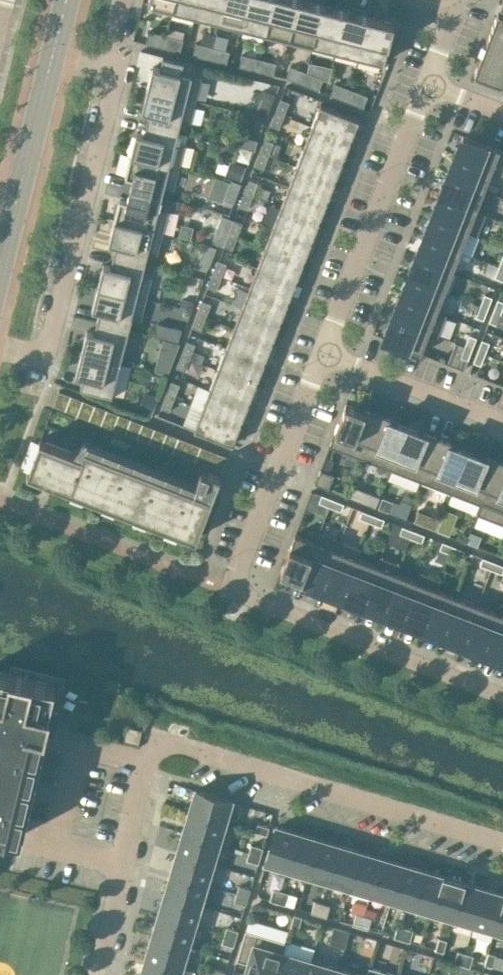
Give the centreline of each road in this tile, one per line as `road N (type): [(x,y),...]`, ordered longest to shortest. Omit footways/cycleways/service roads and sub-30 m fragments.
road 1 (residential): [(502,845),(155,740),(98,974)]
road 2 (residential): [(326,354),(229,589),(502,696)]
road 3 (residential): [(114,71),(45,363),(0,351)]
road 4 (residential): [(434,86),(326,354)]
road 5 (residential): [(326,354),(502,422)]
road 6 (tertiary): [(51,59),(19,189)]

